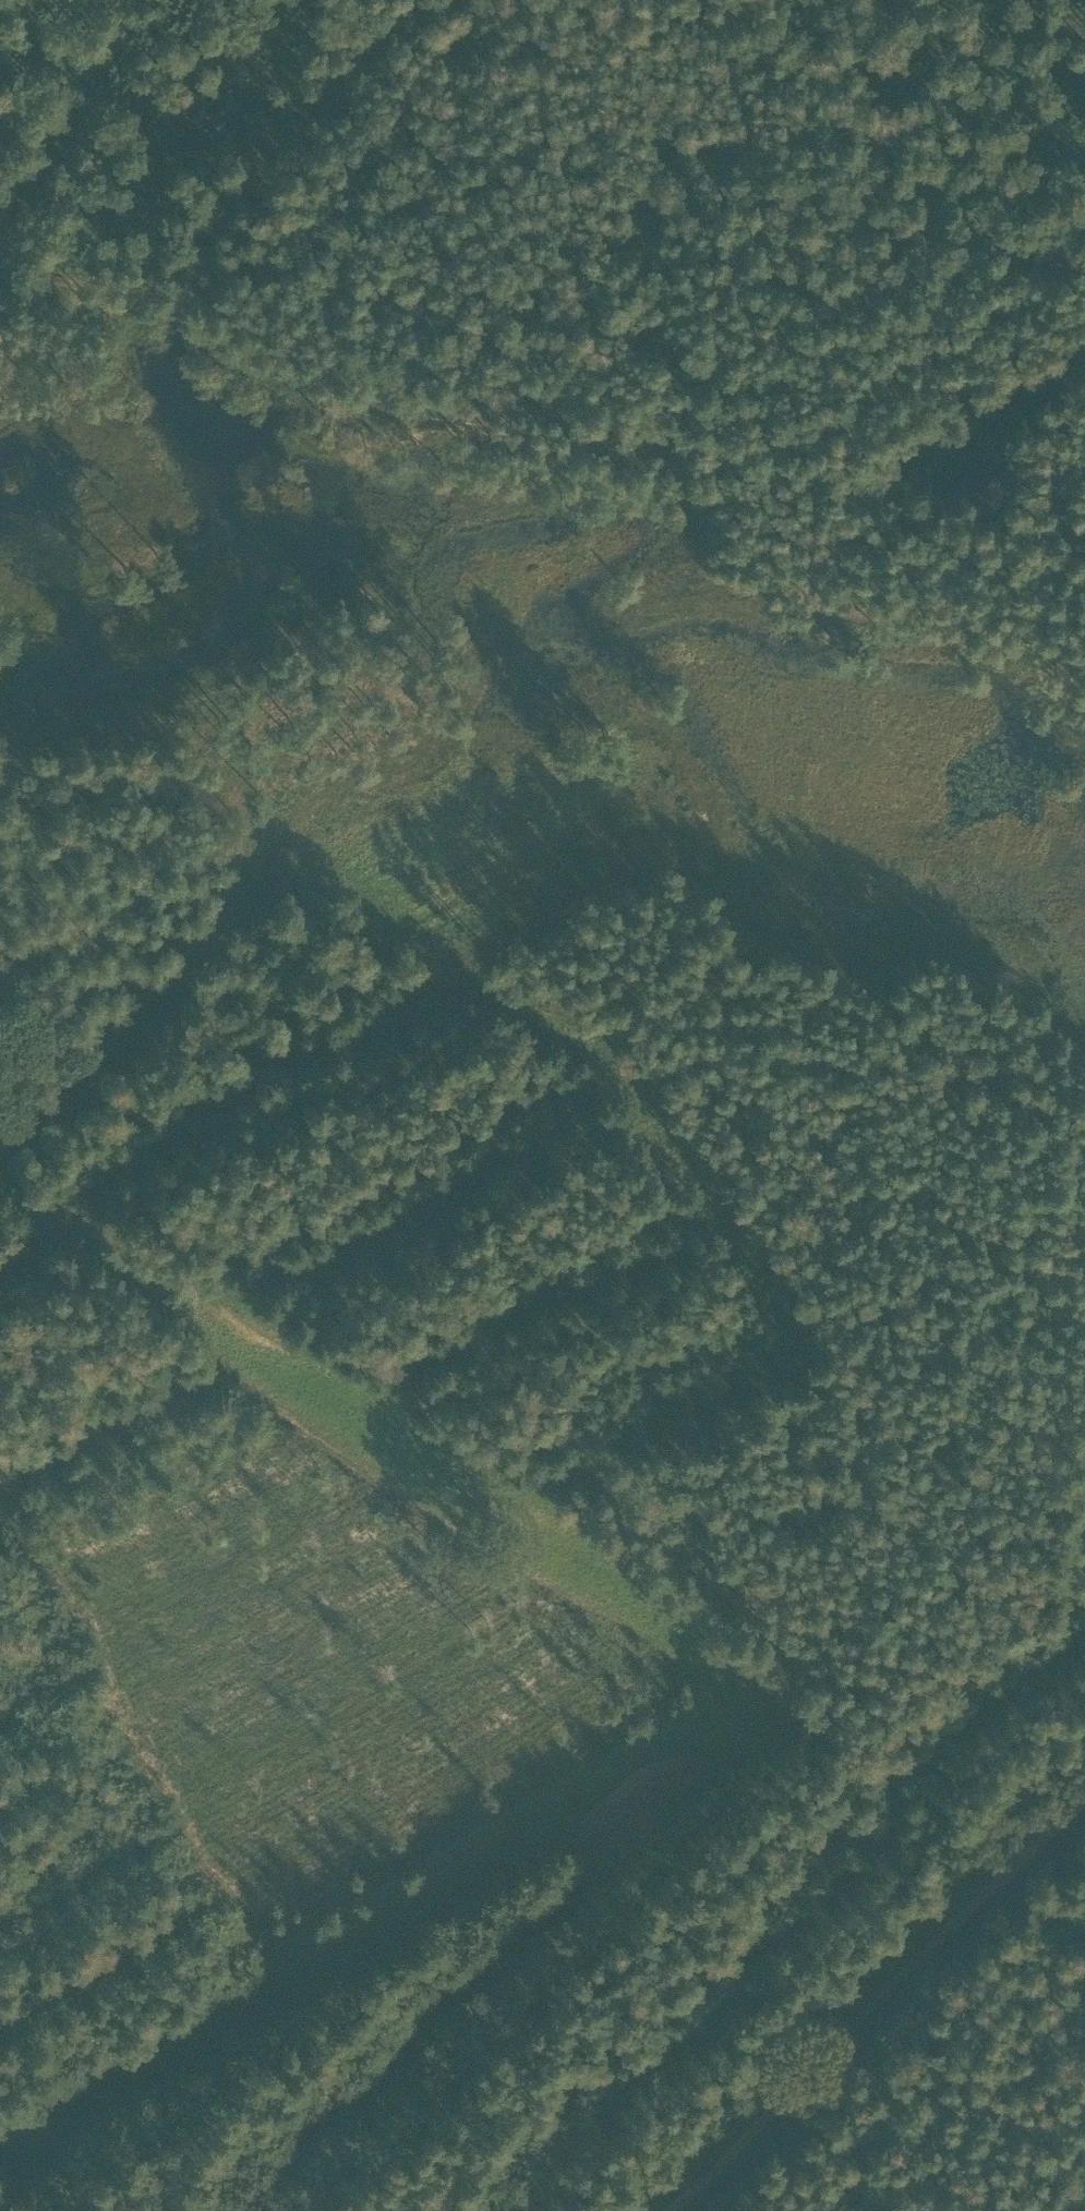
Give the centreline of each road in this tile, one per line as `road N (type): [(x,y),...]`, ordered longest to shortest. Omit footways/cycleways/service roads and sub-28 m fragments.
road 1 (track): [(0,1158),(680,1640),(738,1593),(795,1598),(847,1637),(968,1761),(1022,1881),(1084,1926)]
road 2 (track): [(1063,260),(822,417),(711,441),(627,441),(411,417),(344,399),(0,265)]
road 3 (track): [(674,2210),(1084,1821)]
road 4 (track): [(656,0),(900,172),(1063,260)]

